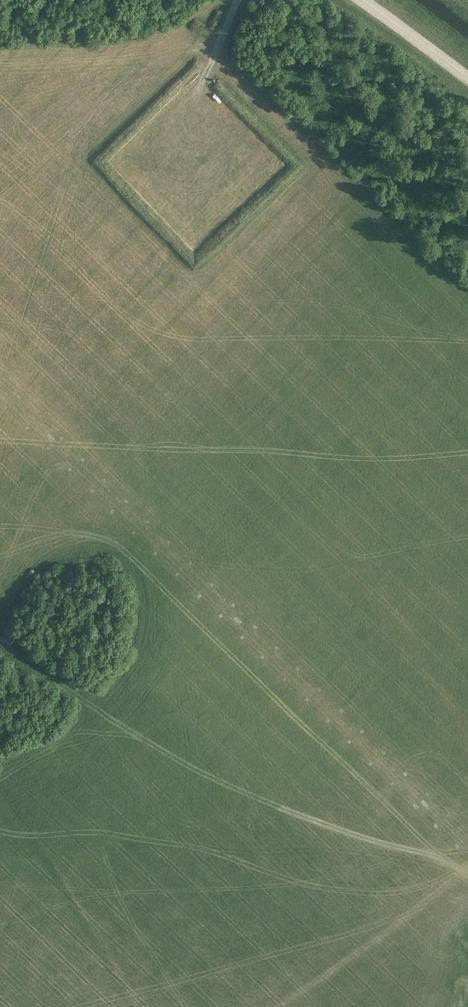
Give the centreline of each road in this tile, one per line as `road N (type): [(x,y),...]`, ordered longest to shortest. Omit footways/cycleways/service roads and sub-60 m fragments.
road 1 (track): [(467,79),(361,0)]

